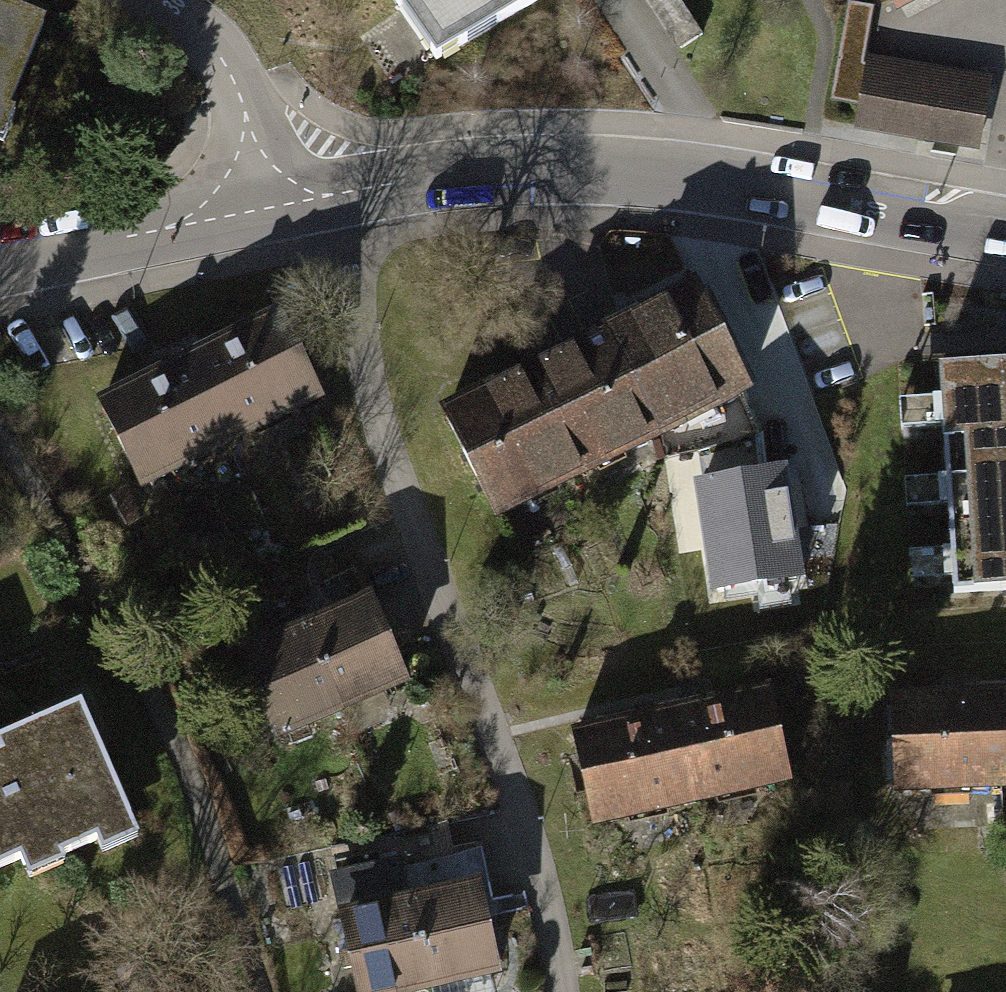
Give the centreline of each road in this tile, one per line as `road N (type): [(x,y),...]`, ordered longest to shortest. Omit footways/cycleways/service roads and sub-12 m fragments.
road 1 (residential): [(309,190),(376,409),(530,834),(556,991)]
road 2 (residential): [(309,190),(543,167),(693,178),(1005,229)]
road 3 (residential): [(0,256),(309,190)]
road 4 (residential): [(156,0),(247,73),(309,190)]

